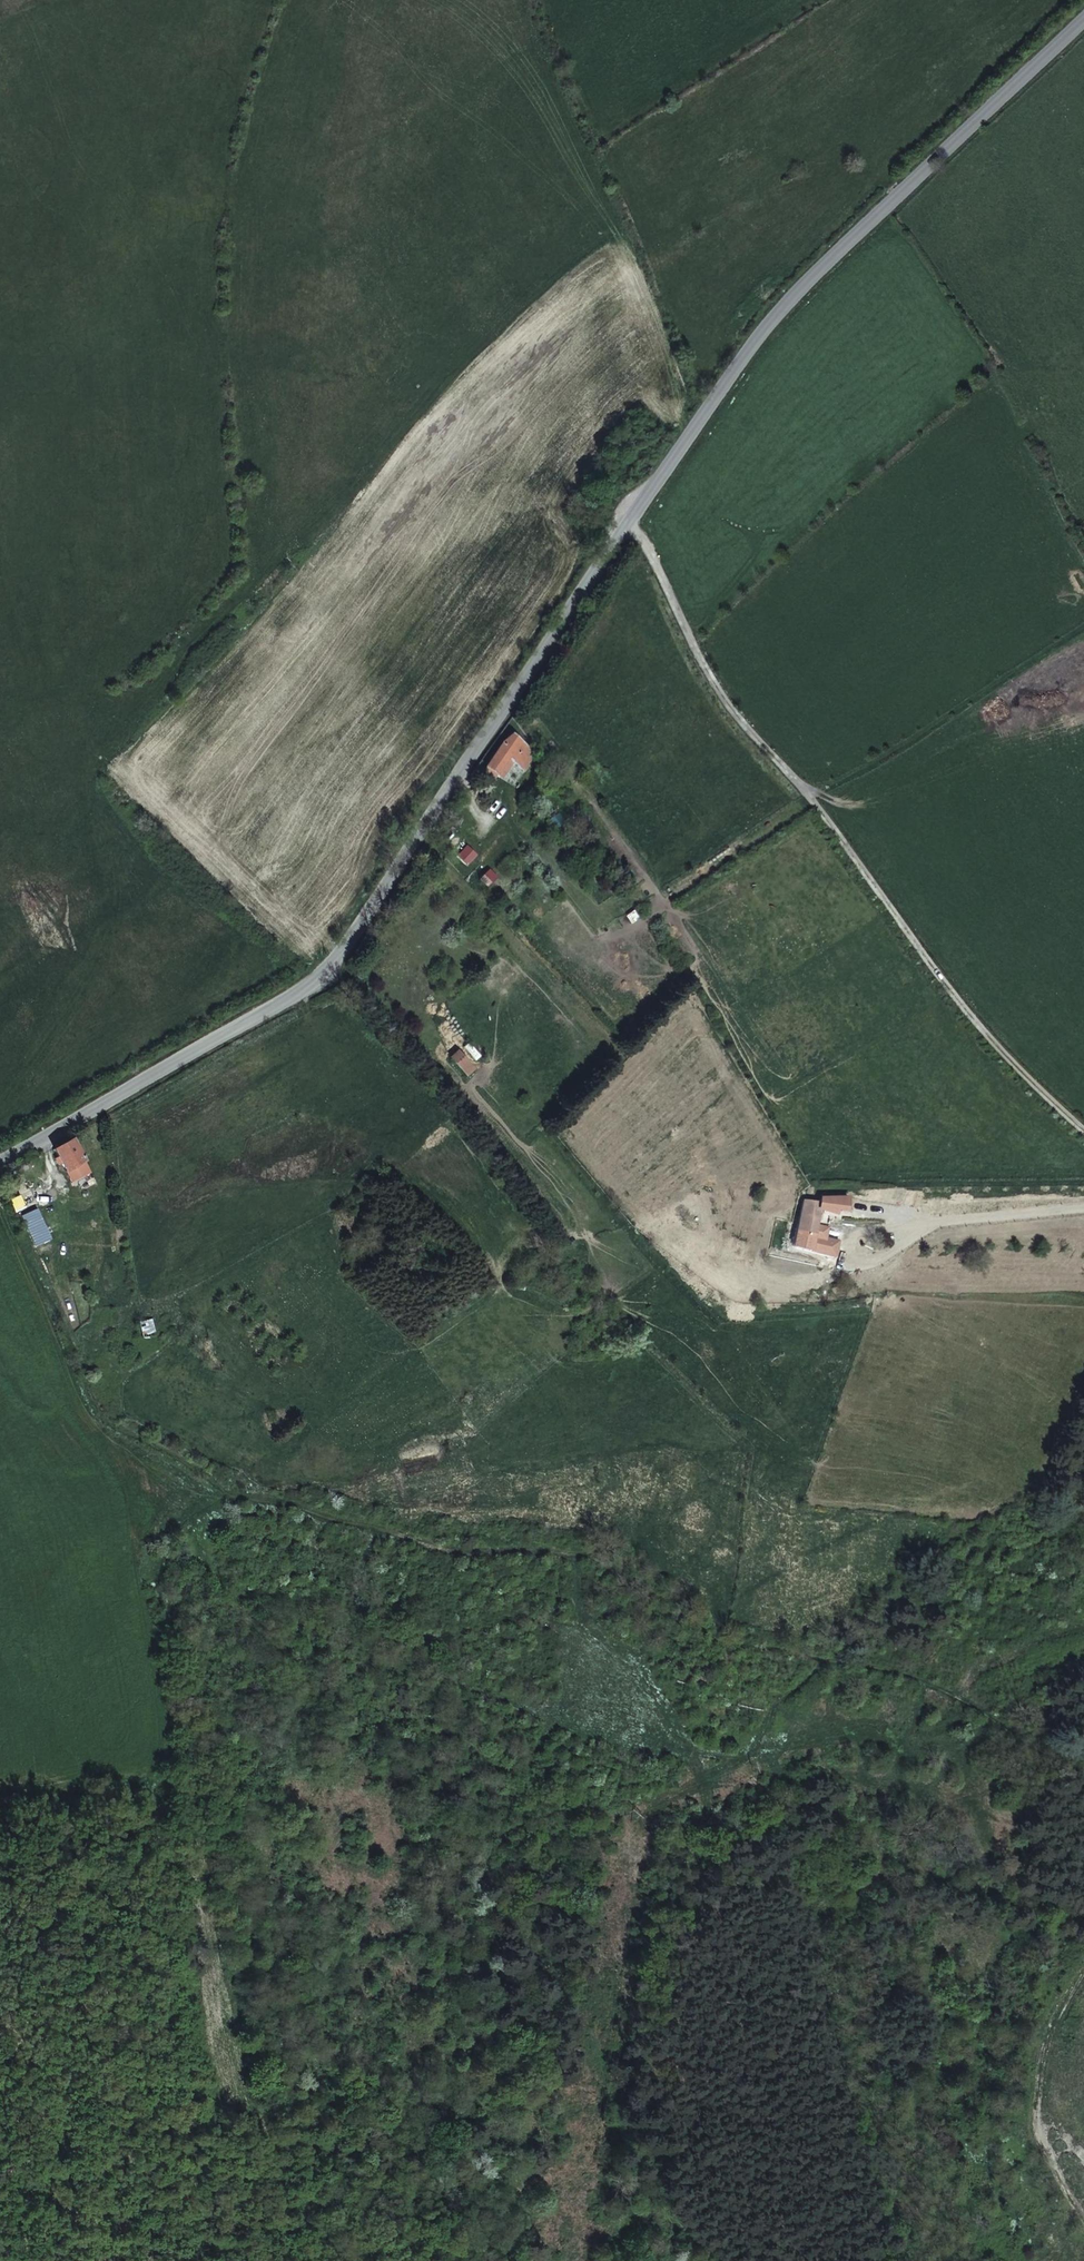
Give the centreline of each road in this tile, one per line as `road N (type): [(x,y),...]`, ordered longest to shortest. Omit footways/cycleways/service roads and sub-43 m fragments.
road 1 (unclassified): [(0,1162),(322,972),(778,305),(1083,18)]
road 2 (track): [(629,525),(690,638),(787,783),(840,838),(954,1001),(1083,1131)]
road 3 (track): [(1083,1212),(935,1226),(878,1212)]

